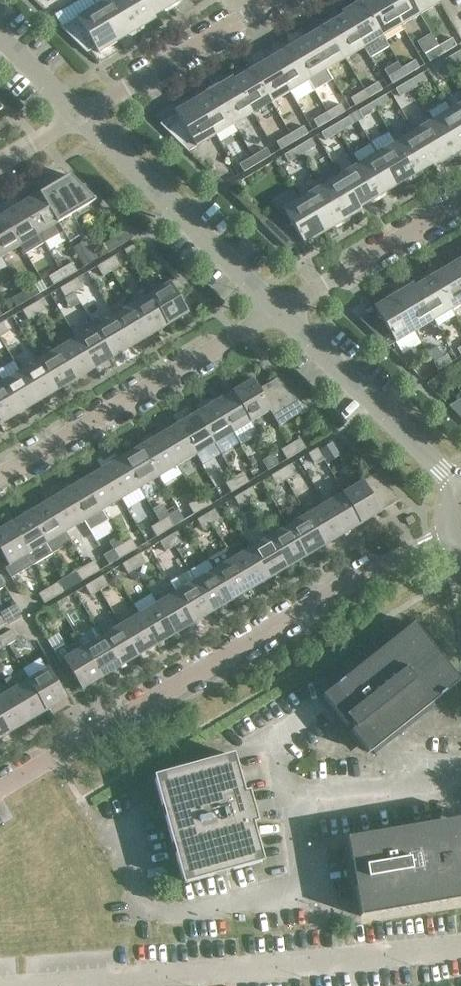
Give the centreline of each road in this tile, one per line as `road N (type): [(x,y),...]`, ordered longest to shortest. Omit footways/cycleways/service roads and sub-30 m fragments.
road 1 (residential): [(449,533),(338,590),(0,793)]
road 2 (residential): [(0,472),(275,311)]
road 3 (unclassified): [(275,311),(78,118)]
road 4 (unclassified): [(458,488),(275,311)]
road 5 (residential): [(277,0),(78,118)]
road 6 (residential): [(275,311),(460,206)]

